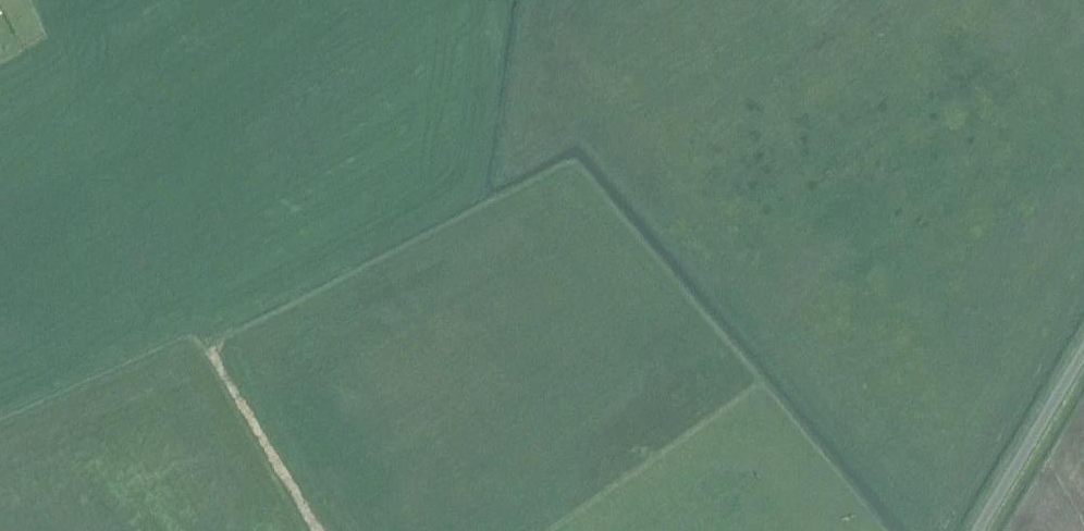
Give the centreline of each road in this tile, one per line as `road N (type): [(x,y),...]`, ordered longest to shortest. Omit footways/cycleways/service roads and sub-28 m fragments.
road 1 (unclassified): [(975,530),(1083,348)]

